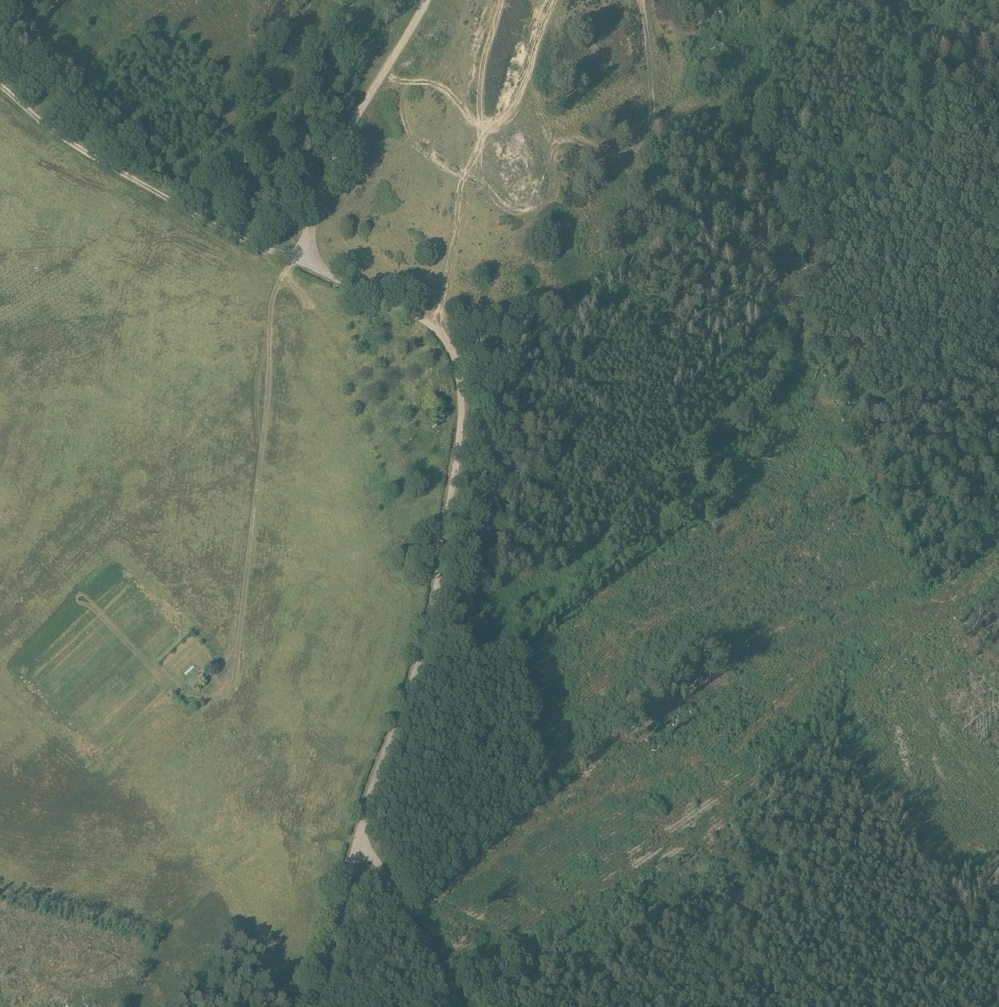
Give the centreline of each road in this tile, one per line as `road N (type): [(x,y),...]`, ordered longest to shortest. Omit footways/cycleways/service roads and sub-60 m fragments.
road 1 (track): [(299,262),(277,289),(250,394),(254,430),(228,662),(219,683),(194,695)]
road 2 (track): [(469,165),(517,216),(553,206),(559,176),(548,154),(553,140),(565,134),(623,148),(633,141),(651,96),(644,17)]
road 3 (track): [(439,328),(459,193),(481,125),(519,103),(555,0)]
road 4 (track): [(0,82),(100,157),(299,262)]
road 5 (track): [(463,181),(430,162),(406,124),(401,94),(419,81),(436,82),(481,125),(484,56),(500,0)]
road 6 (track): [(359,847),(379,863),(459,1006)]

